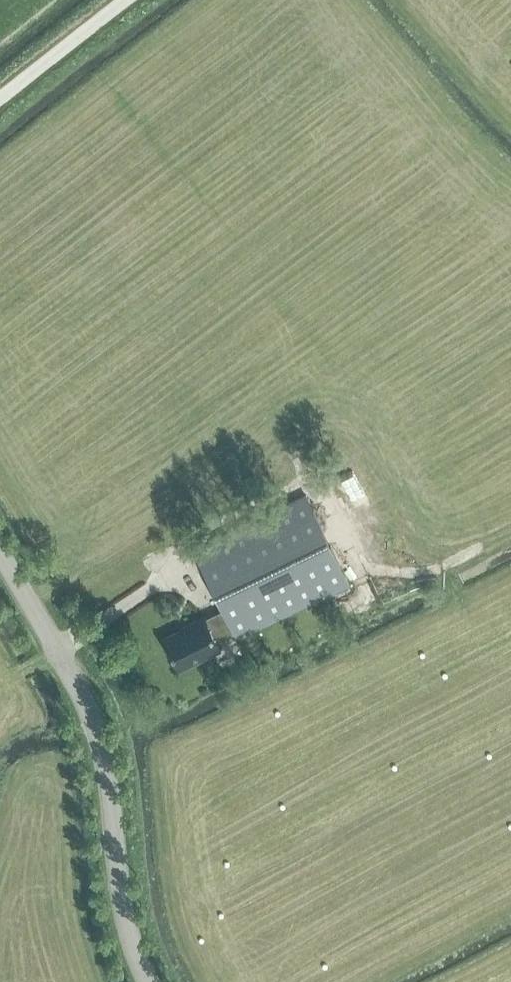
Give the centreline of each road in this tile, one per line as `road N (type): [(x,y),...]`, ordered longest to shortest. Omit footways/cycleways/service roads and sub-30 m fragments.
road 1 (tertiary): [(147,981),(125,923),(95,727),(0,555)]
road 2 (unclassified): [(0,97),(124,0)]

